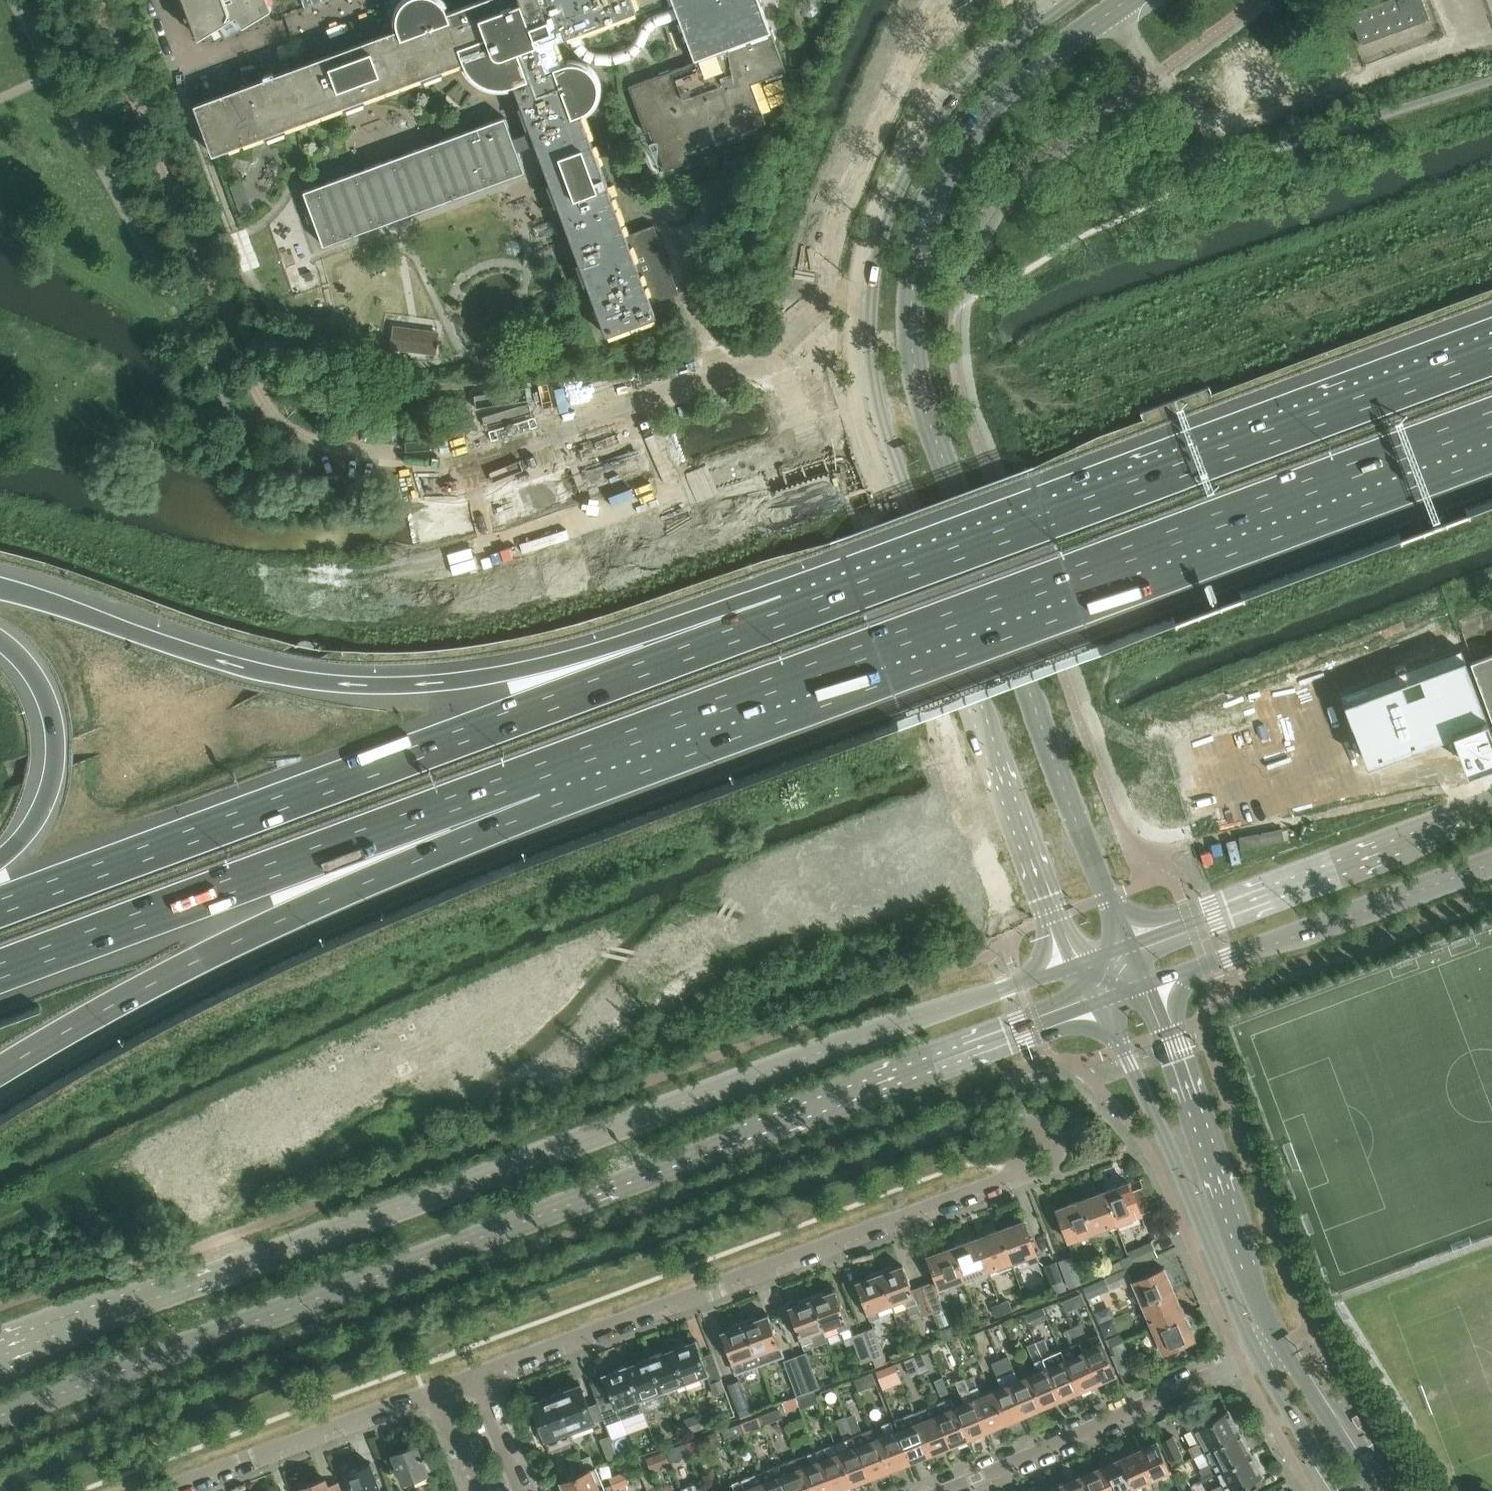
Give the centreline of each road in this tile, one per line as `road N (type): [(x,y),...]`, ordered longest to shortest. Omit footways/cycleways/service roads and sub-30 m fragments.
road 1 (secondary): [(0,1417),(1098,1004)]
road 2 (secondary): [(1077,965),(0,1356)]
road 3 (tertiary): [(1063,0),(987,56),(913,144),(878,222),(862,330),(880,436),(1077,965)]
road 4 (tertiary): [(1132,945),(1076,821),(927,412),(911,320),(925,226),(965,140),(1006,91),(1128,0)]
road 5 (motorway): [(532,773),(1491,418)]
road 6 (motorway): [(794,614),(0,909)]
road 7 (motorway): [(794,614),(506,672),(363,686),(229,665),(0,590)]
road 8 (motorway): [(1491,352),(794,614)]
road 9 (motorway): [(0,1072),(532,773)]
road 10 (residential): [(477,1378),(1027,1176)]
road 11 (motorway): [(0,971),(532,773)]
road 12 (tertiary): [(1098,1004),(1261,1359)]
road 13 (tertiary): [(1285,1347),(1149,985)]
road 14 (secondary): [(1491,811),(1132,945)]
road 15 (secondary): [(1149,985),(1491,860)]
road 16 (residential): [(1261,1359),(941,1490)]
road 17 (residential): [(172,1490),(439,1391)]
road 18 (motorway): [(0,641),(46,696),(57,753),(33,826),(0,860)]
road 19 (tertiary): [(1378,1490),(1285,1347)]
road 20 (tertiary): [(1261,1359),(1341,1490)]
road 21 (residential): [(523,1490),(477,1378)]

